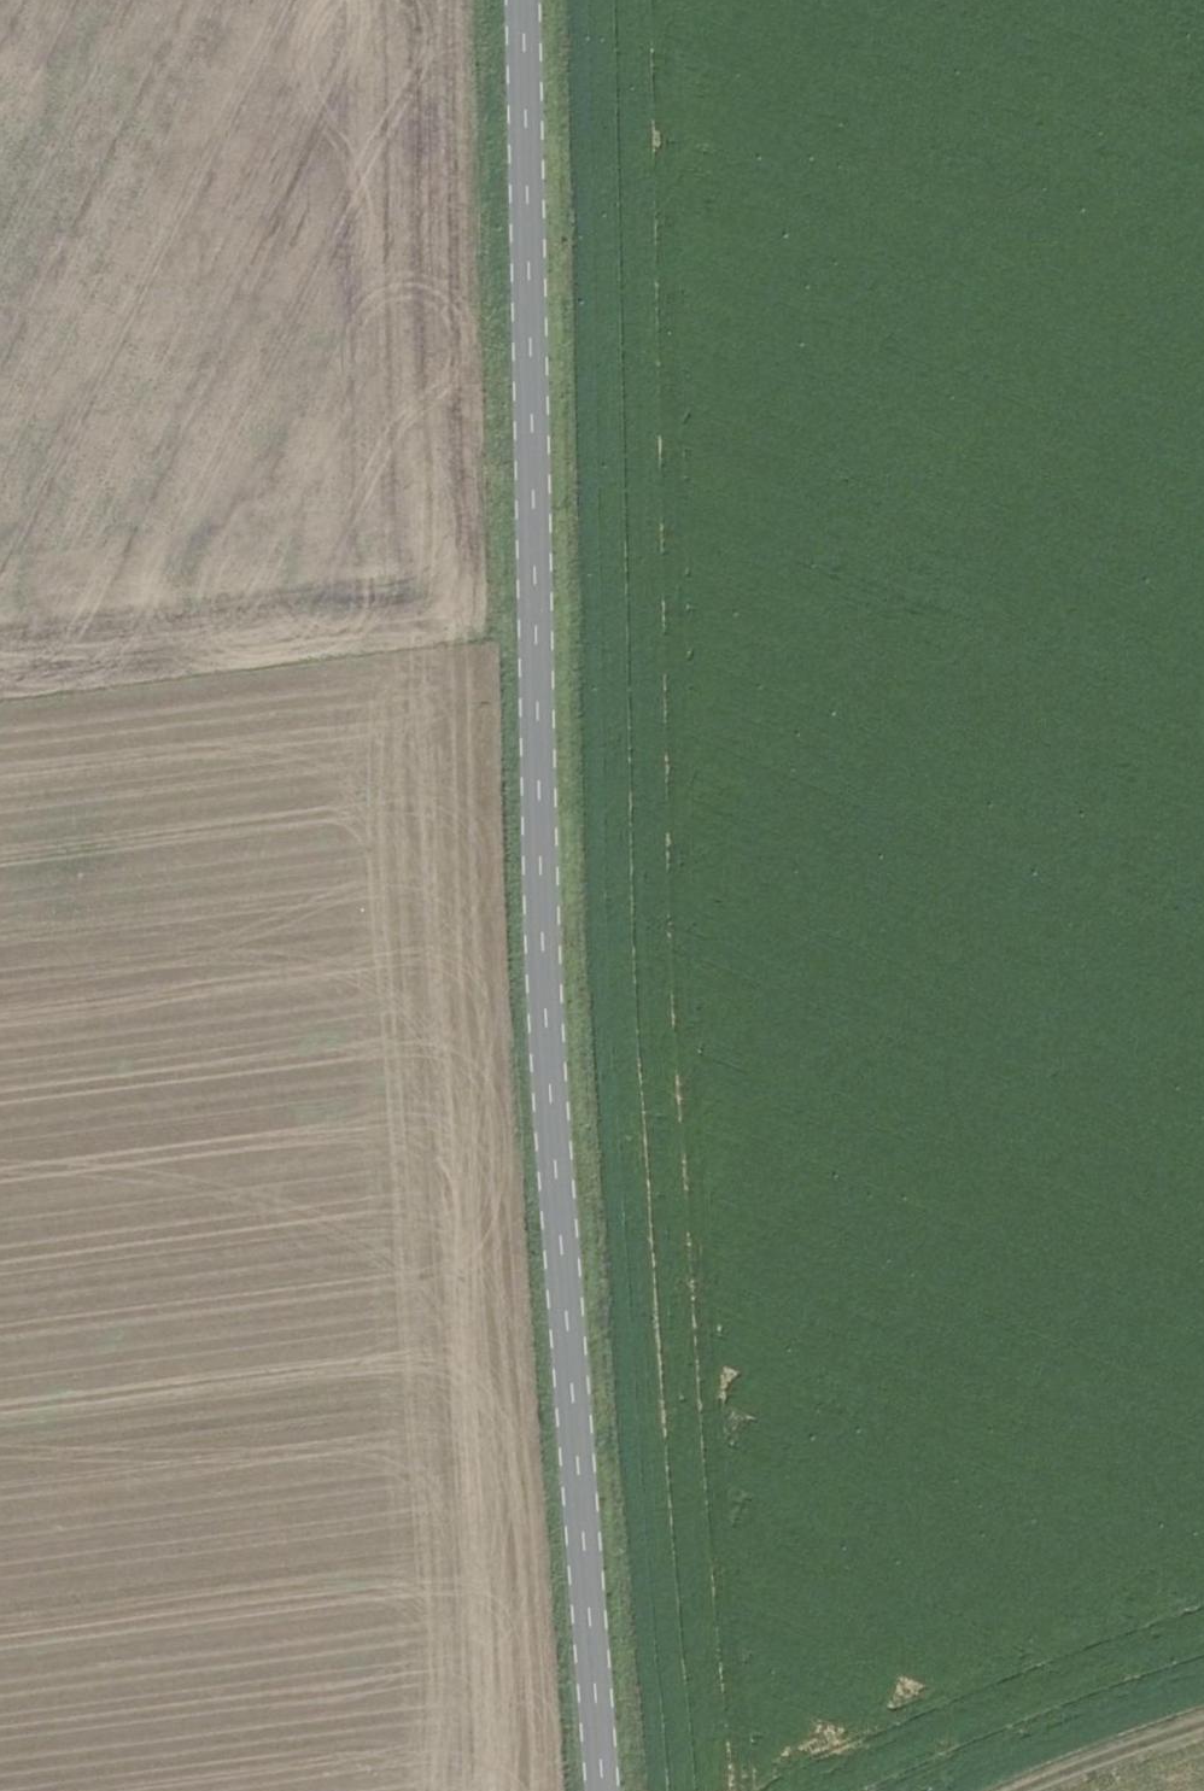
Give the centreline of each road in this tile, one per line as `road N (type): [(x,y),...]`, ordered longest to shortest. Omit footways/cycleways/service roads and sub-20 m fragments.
road 1 (secondary): [(585,1790),(535,1056),(509,0)]
road 2 (track): [(1011,1790),(1203,1725)]

